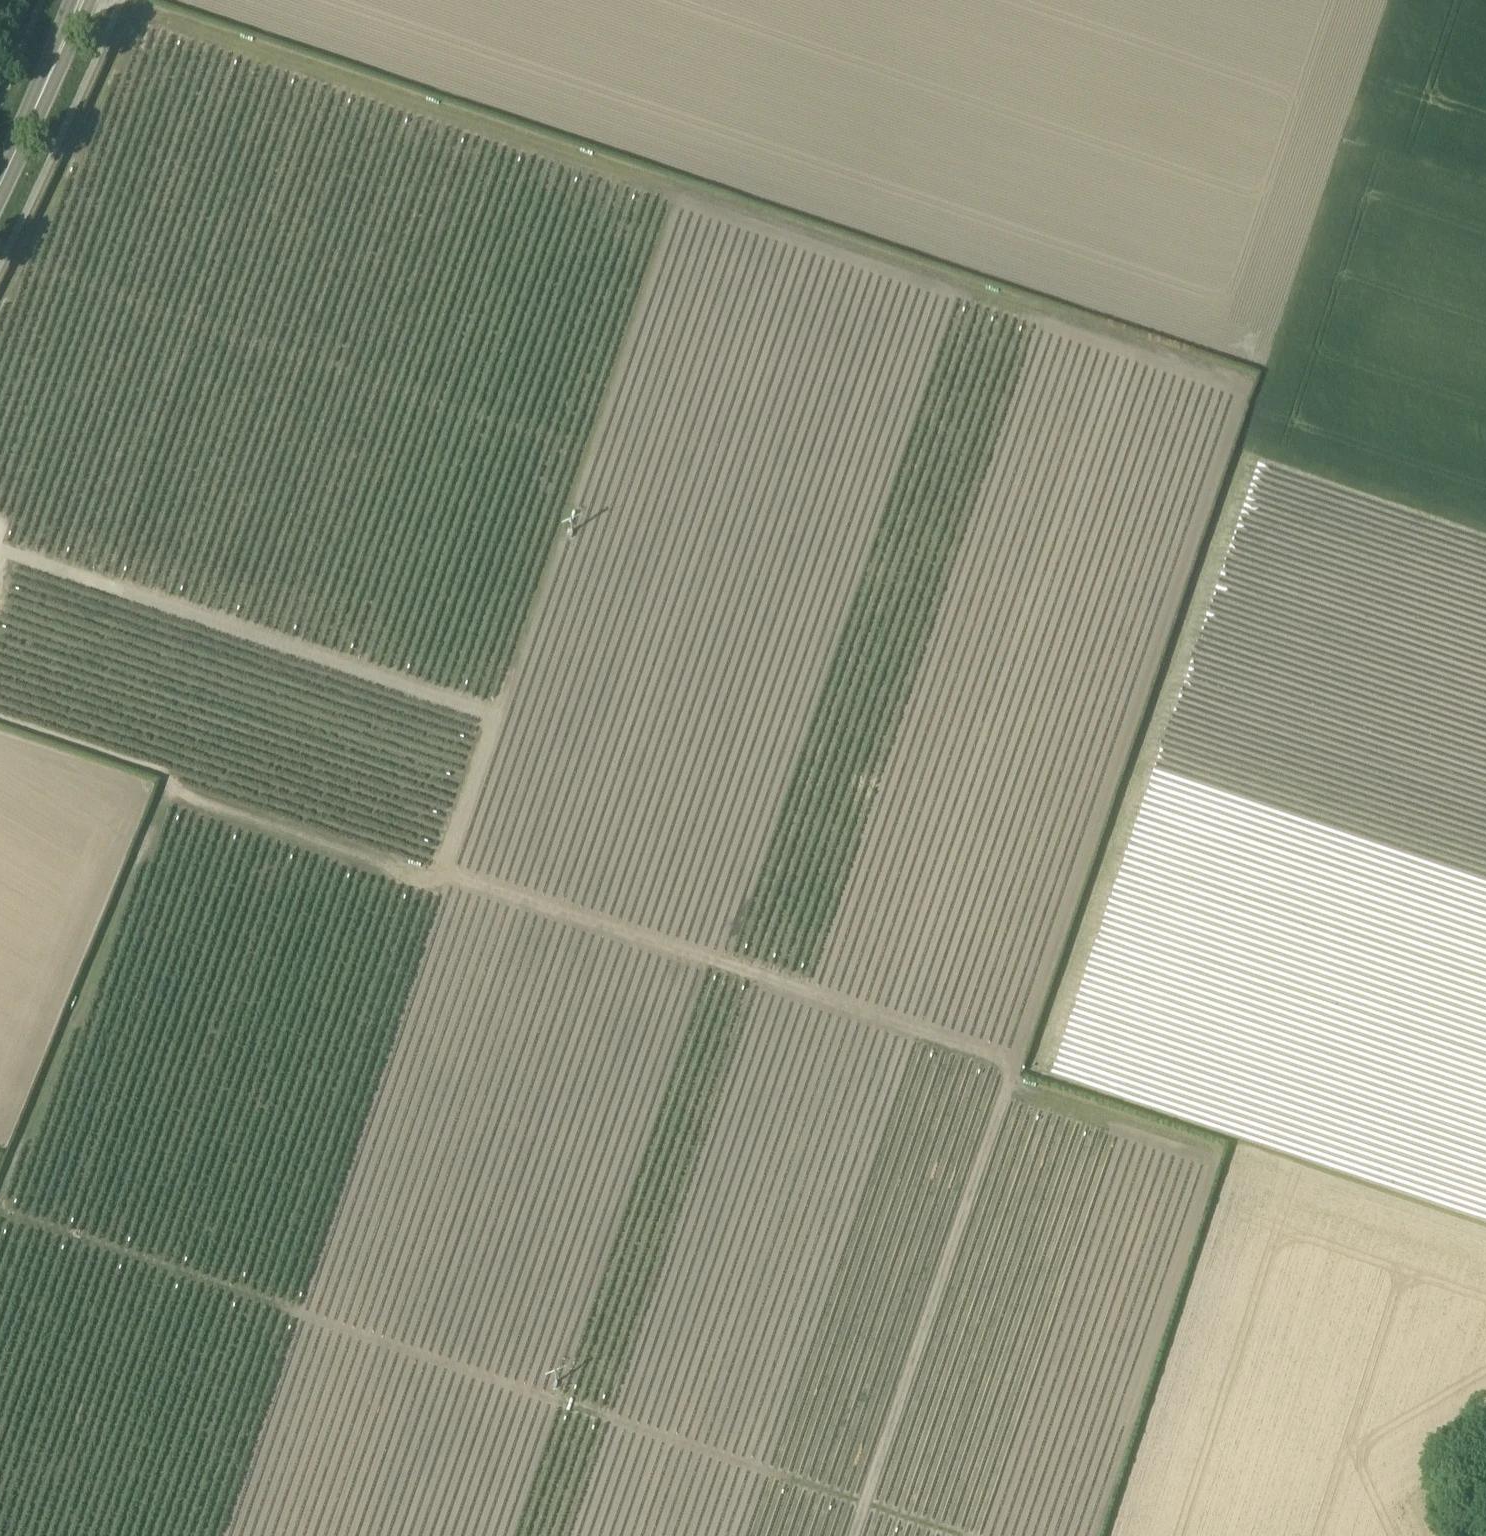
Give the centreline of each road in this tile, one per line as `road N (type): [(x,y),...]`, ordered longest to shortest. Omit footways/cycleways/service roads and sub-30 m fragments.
road 1 (primary): [(0,175),(80,0)]

